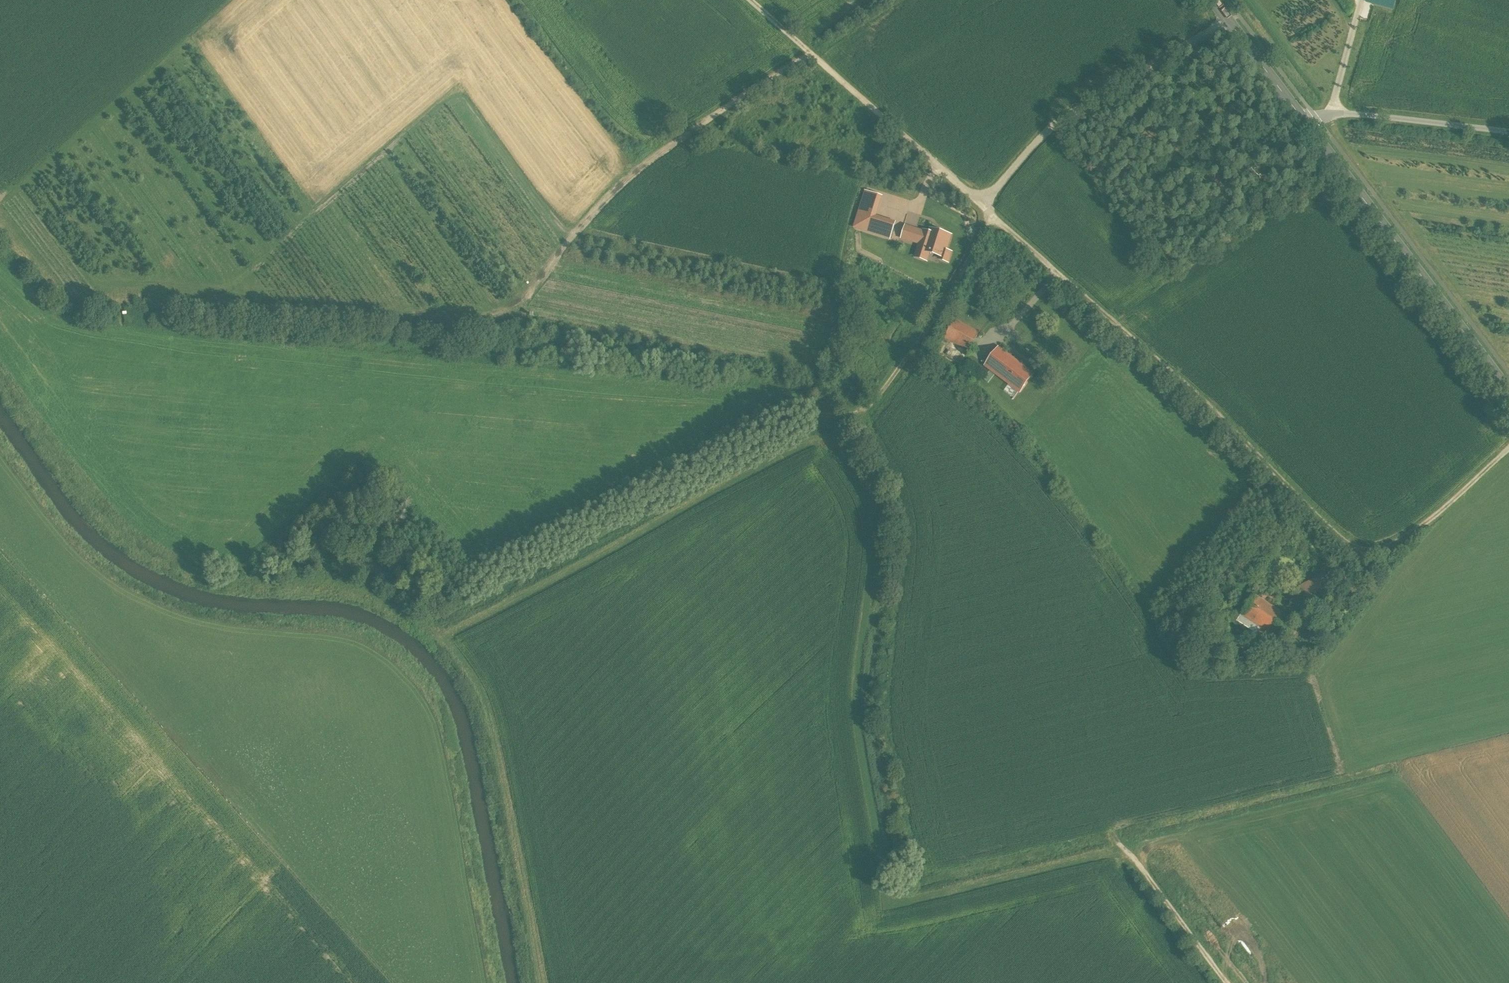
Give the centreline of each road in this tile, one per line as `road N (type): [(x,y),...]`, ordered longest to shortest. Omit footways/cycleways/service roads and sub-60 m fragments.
road 1 (unclassified): [(1508,449),(1387,554),(1358,556),(1214,415),(996,222)]
road 2 (secondary): [(1305,124),(1508,393)]
road 3 (unclassified): [(1230,24),(1036,139),(983,205)]
road 4 (unclassified): [(983,205),(753,0)]
road 5 (unclassified): [(1508,132),(1344,113),(1305,124)]
road 6 (track): [(1220,982),(1120,849)]
road 7 (unclassified): [(996,222),(911,354)]
road 8 (secondary): [(1230,24),(1305,124)]
road 9 (track): [(911,354),(850,417),(817,413)]

